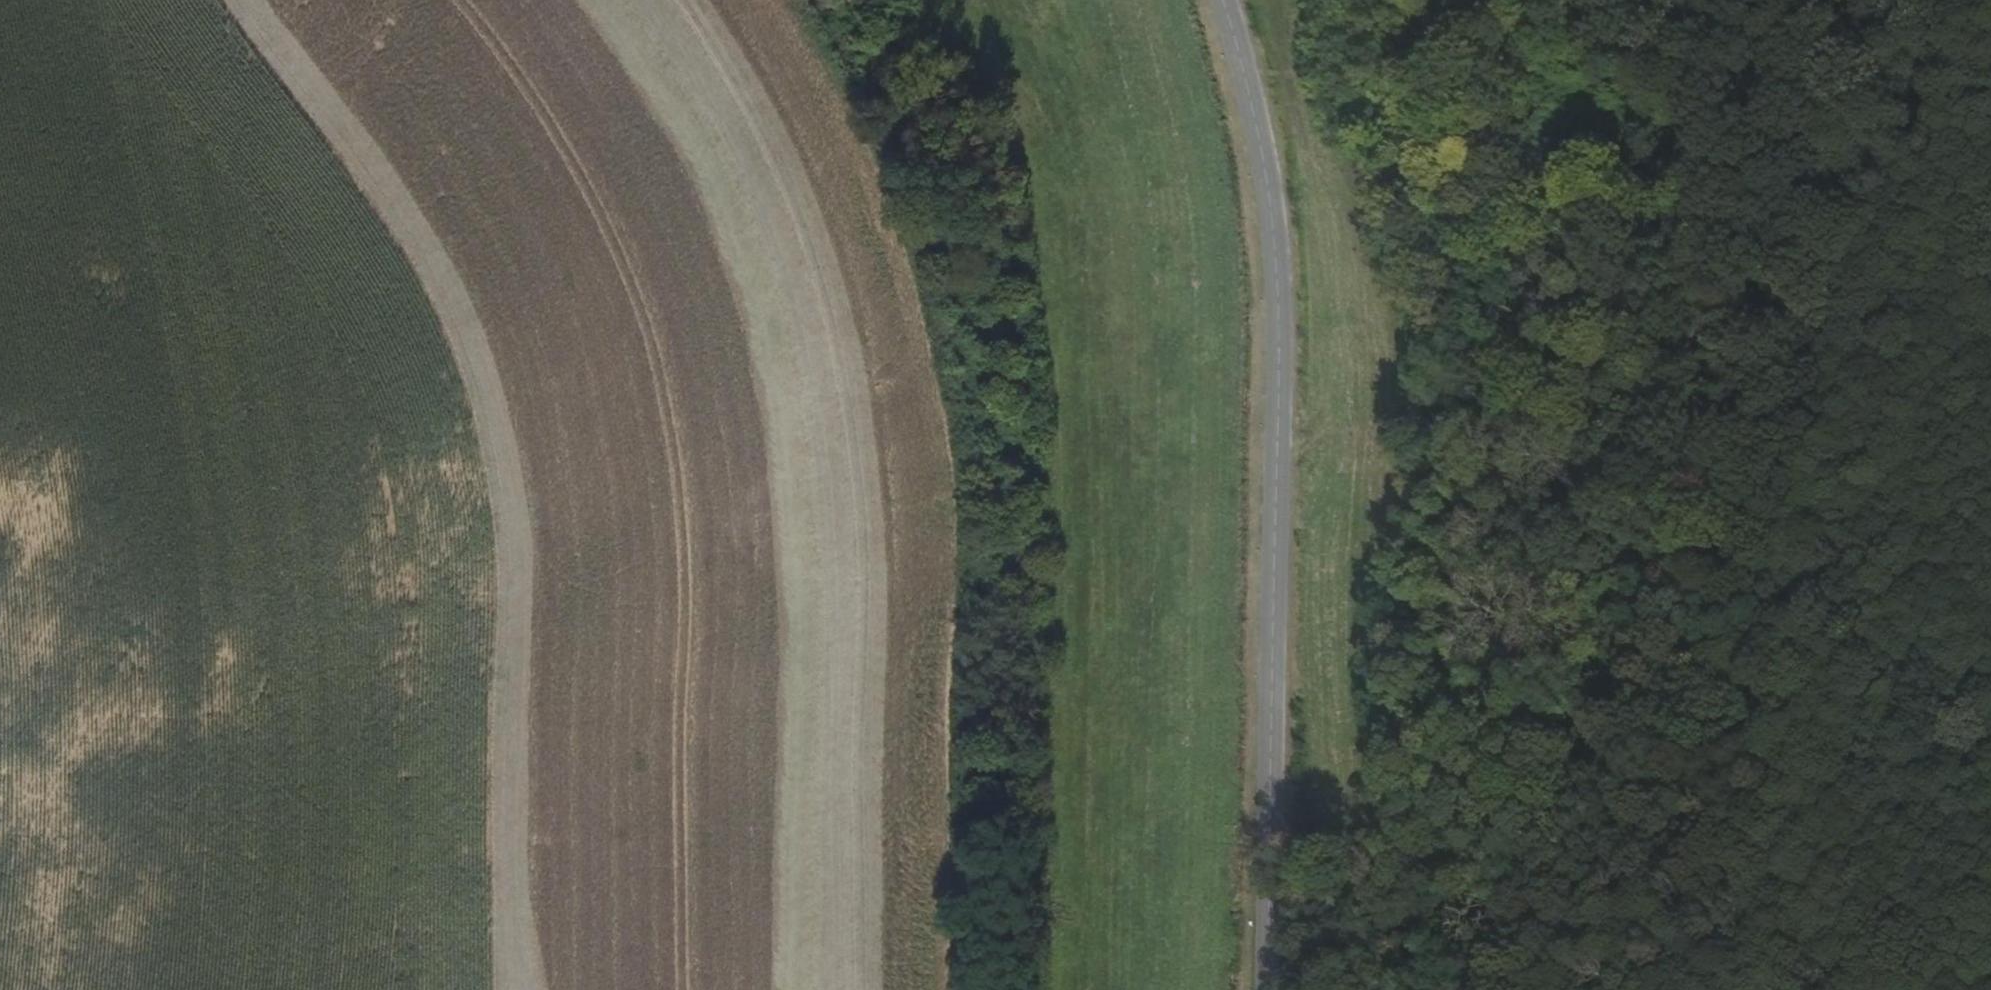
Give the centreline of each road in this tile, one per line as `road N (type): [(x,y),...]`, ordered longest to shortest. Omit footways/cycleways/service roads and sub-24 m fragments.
road 1 (track): [(1501,989),(1513,921),(1695,500),(1674,178),(1648,0)]
road 2 (tertiary): [(1265,989),(1278,294),(1262,155),(1223,0)]

